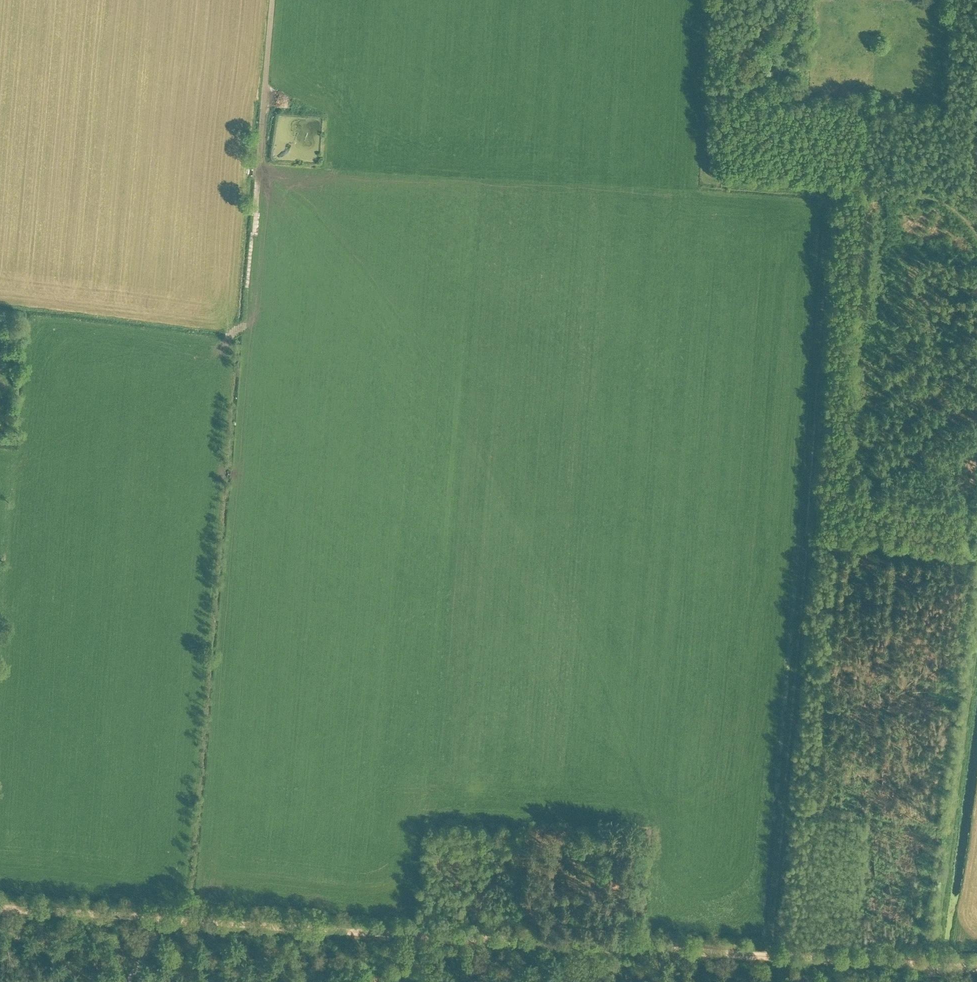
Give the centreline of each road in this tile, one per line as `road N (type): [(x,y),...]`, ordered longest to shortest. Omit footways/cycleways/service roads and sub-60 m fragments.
road 1 (track): [(934,962),(0,912)]

